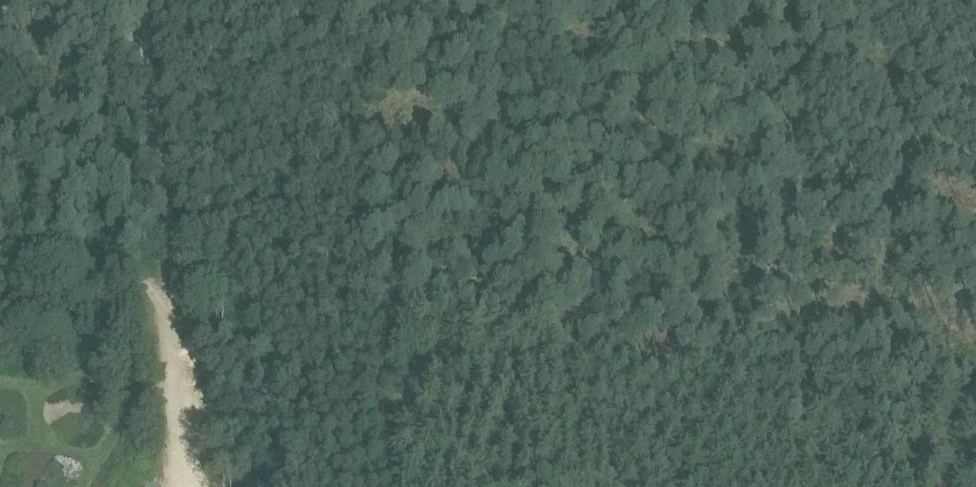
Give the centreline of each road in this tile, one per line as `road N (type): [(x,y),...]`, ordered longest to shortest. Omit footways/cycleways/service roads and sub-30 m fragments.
road 1 (track): [(140,0),(171,274)]
road 2 (track): [(171,274),(192,486)]
road 3 (track): [(171,274),(0,285)]

